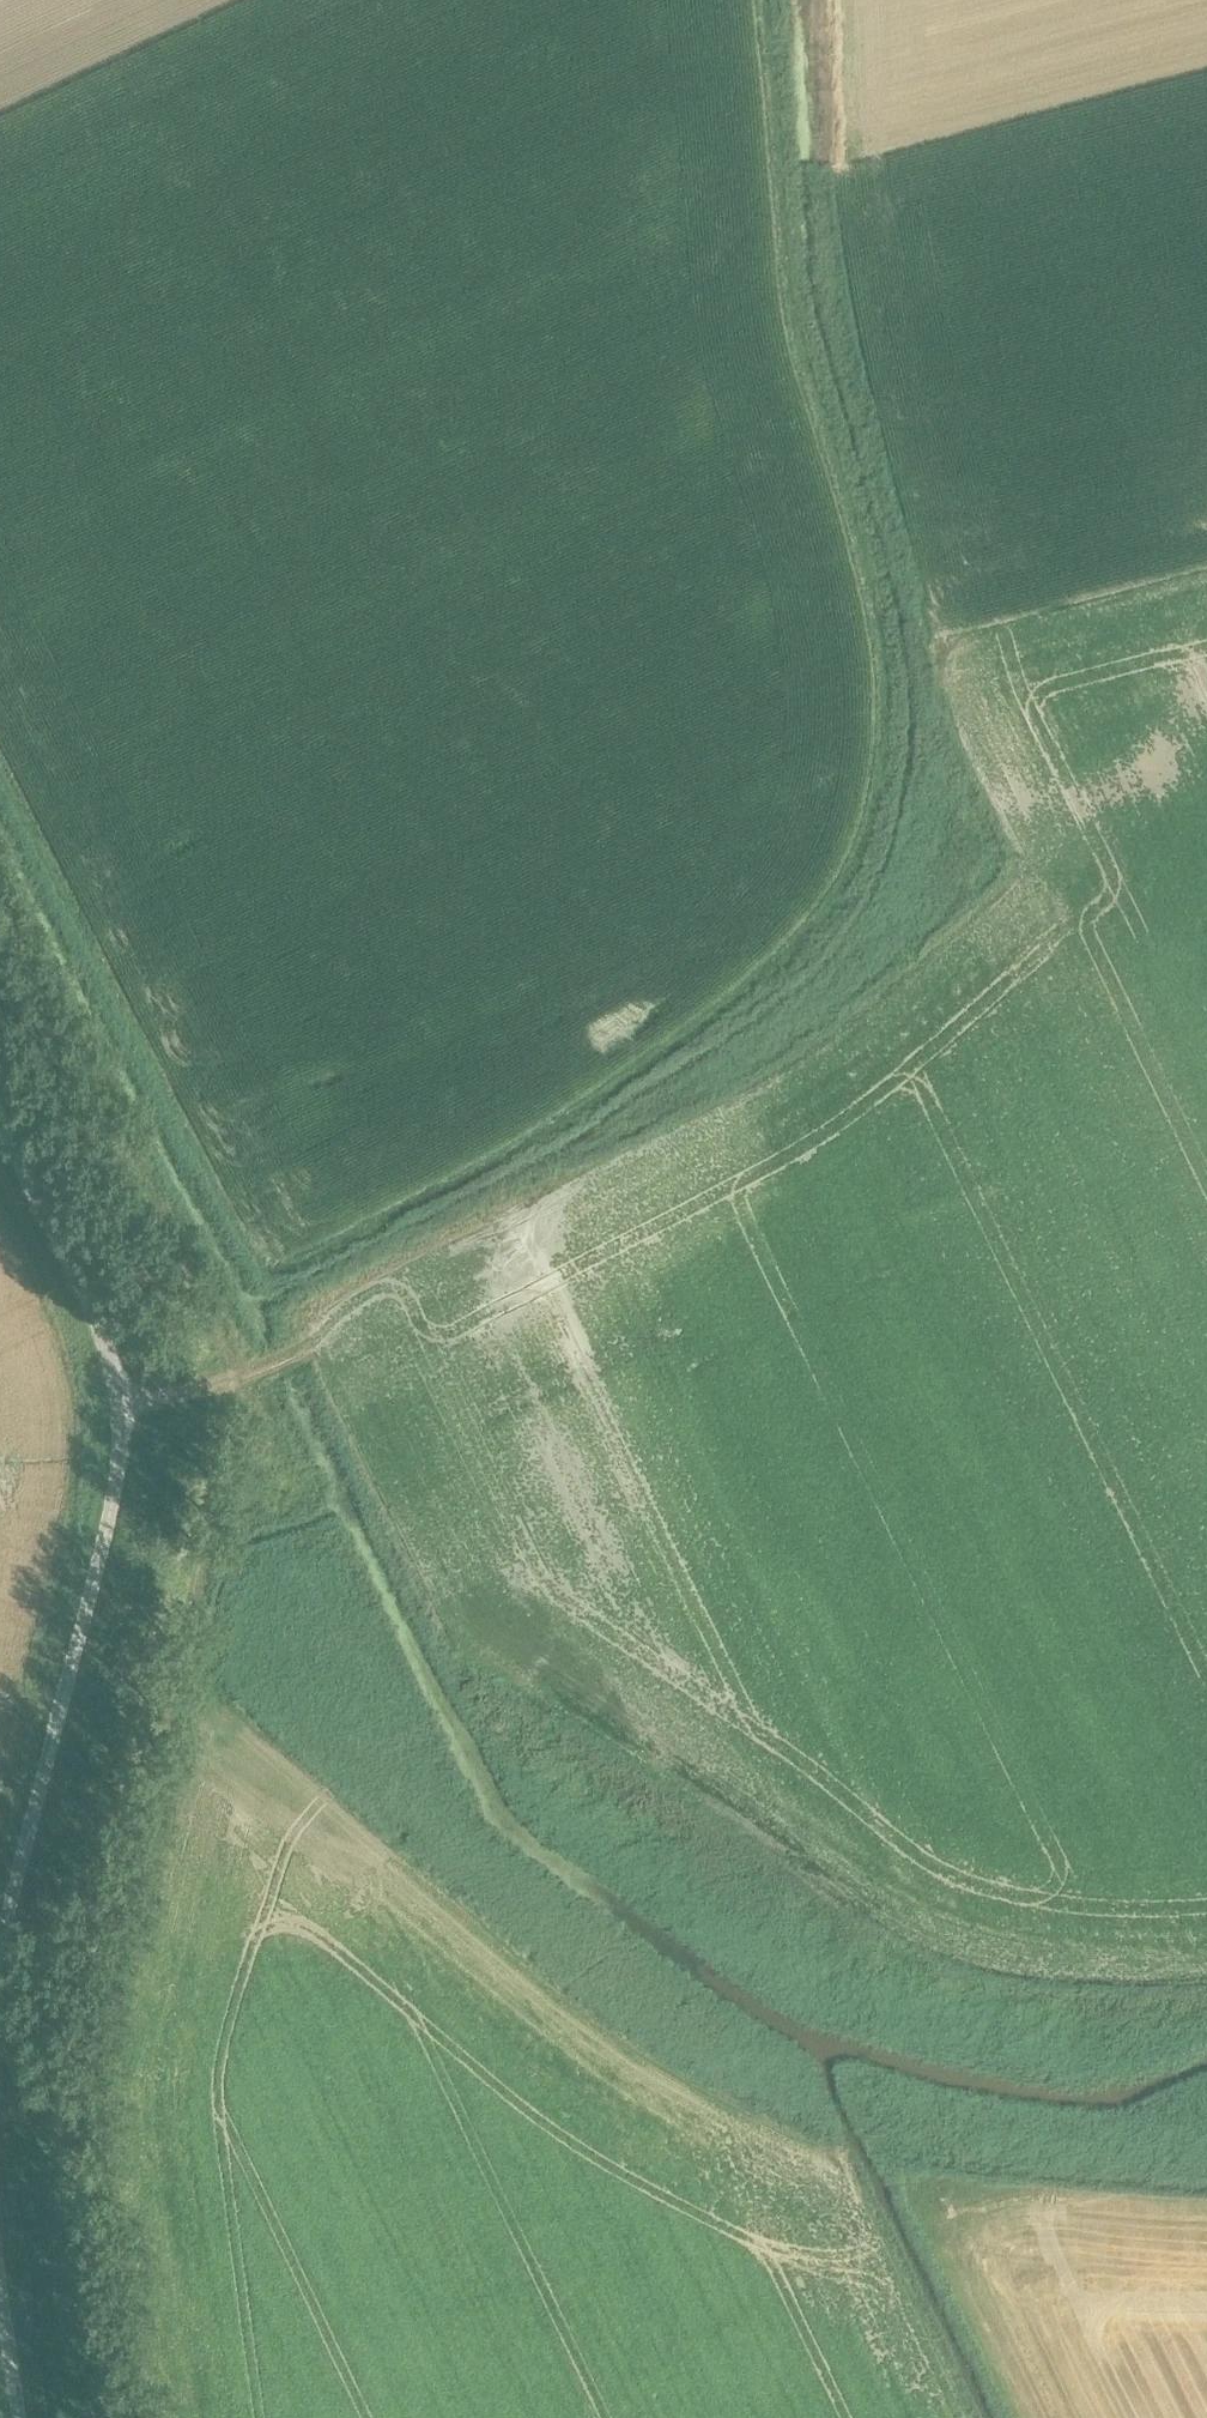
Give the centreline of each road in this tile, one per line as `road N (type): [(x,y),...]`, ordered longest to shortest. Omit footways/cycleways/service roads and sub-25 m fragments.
road 1 (unclassified): [(0,1975),(137,1411),(135,1352),(0,1095)]
road 2 (unclassified): [(45,2417),(0,2076)]

